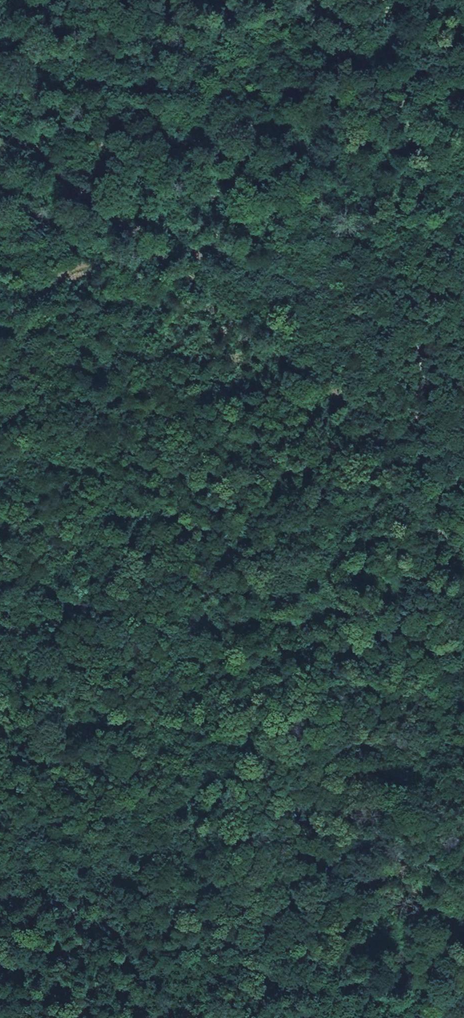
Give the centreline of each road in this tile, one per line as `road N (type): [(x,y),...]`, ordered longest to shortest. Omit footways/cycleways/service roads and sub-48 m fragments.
road 1 (track): [(374,437),(100,579),(0,612)]
road 2 (track): [(463,197),(381,221),(176,240),(149,235)]
road 3 (track): [(374,437),(402,406),(431,286),(463,217)]
road 4 (track): [(149,235),(0,317)]

